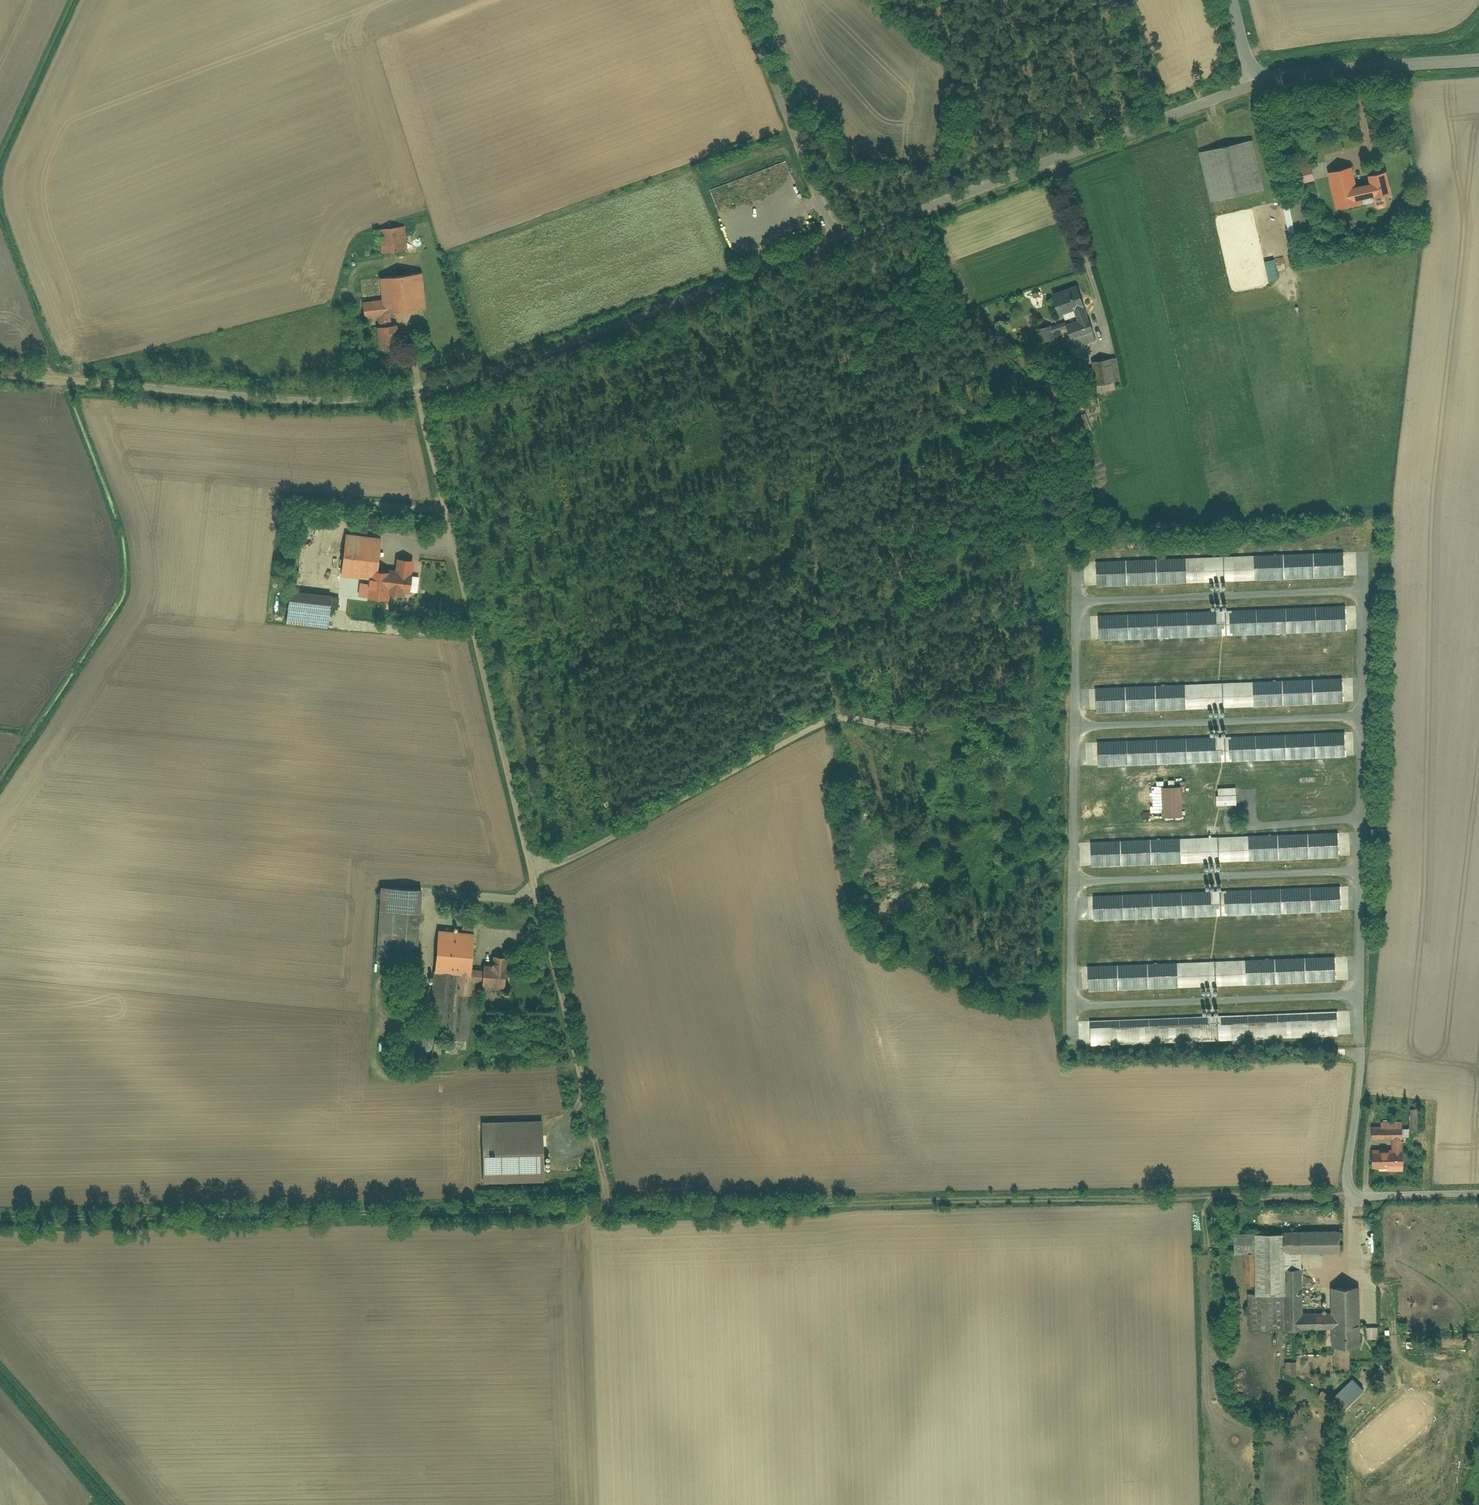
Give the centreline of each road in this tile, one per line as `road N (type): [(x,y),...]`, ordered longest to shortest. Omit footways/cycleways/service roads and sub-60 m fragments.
road 1 (unclassified): [(1344,1193),(599,1207),(524,873)]
road 2 (residential): [(1356,553),(1354,1040),(1344,1193)]
road 3 (unclassified): [(524,873),(416,437),(412,391)]
road 4 (unclassified): [(524,873),(837,717),(935,738),(938,761)]
road 5 (unclassified): [(1251,79),(832,241)]
road 6 (unclassified): [(832,241),(531,355),(412,391)]
road 7 (unclassified): [(412,391),(306,393),(0,368)]
road 8 (unclassified): [(736,0),(832,241)]
road 9 (unclassified): [(1478,58),(1251,79)]
road 10 (residential): [(1344,1193),(1478,1192)]

